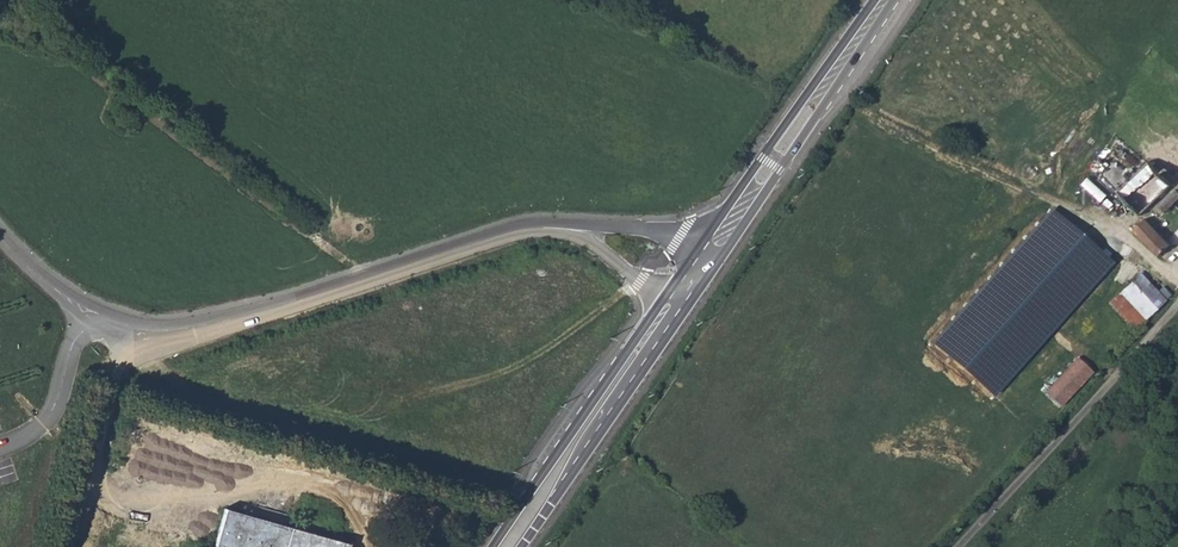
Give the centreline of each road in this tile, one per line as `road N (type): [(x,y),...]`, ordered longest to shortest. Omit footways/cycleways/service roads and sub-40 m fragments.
road 1 (unclassified): [(0,235),(68,300),(130,331),(160,335),(204,330),(502,234),(571,229)]
road 2 (track): [(364,281),(62,54),(0,28)]
road 3 (secondary): [(692,297),(894,0)]
road 4 (unclassified): [(1177,307),(965,546)]
road 5 (secondary): [(665,297),(493,546)]
road 6 (secondary): [(873,0),(701,243)]
road 7 (secondary): [(523,546),(683,309)]
road 8 (unclassified): [(701,243),(679,232),(571,229)]

